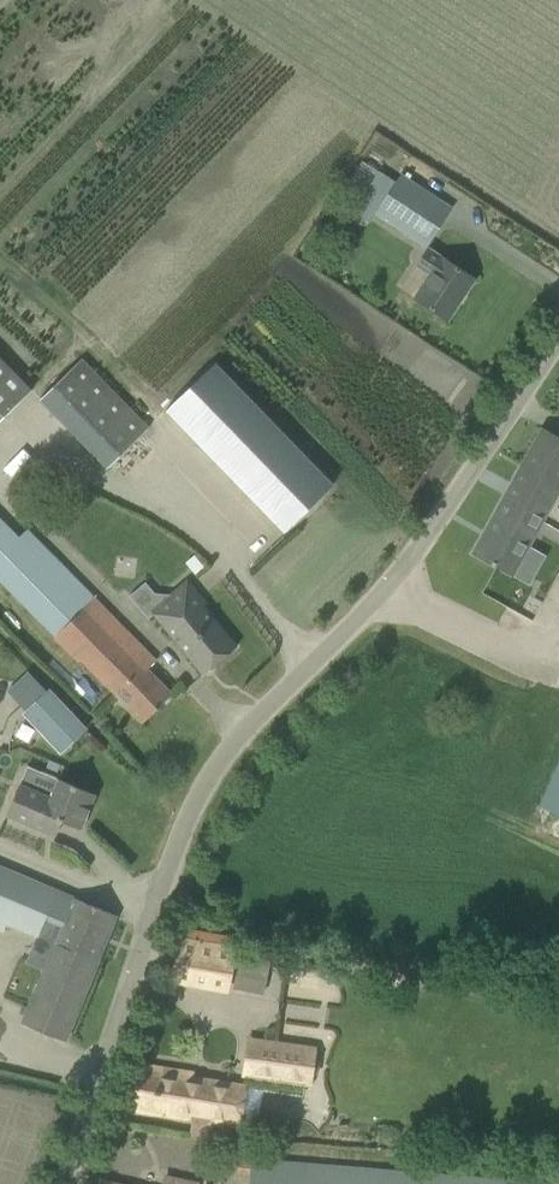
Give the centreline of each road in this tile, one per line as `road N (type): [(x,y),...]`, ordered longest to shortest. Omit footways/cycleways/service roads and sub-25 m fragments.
road 1 (unclassified): [(58,1183),(194,774),(372,587),(558,328)]

